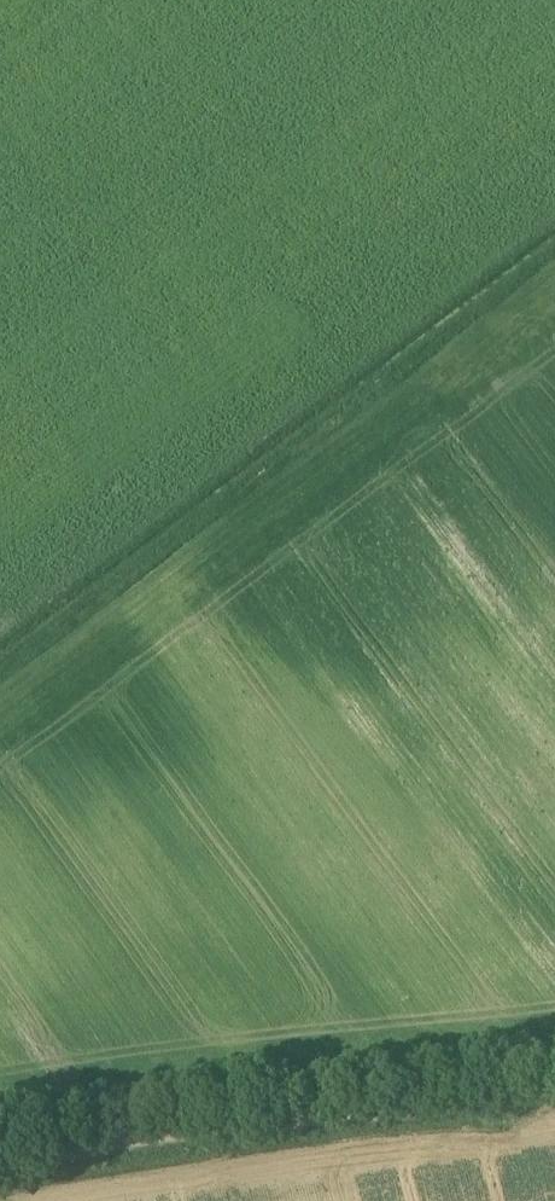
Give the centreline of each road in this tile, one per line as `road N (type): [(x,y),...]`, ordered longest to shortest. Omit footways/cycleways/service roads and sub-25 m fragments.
road 1 (track): [(0,1171),(265,1123),(554,1096)]

